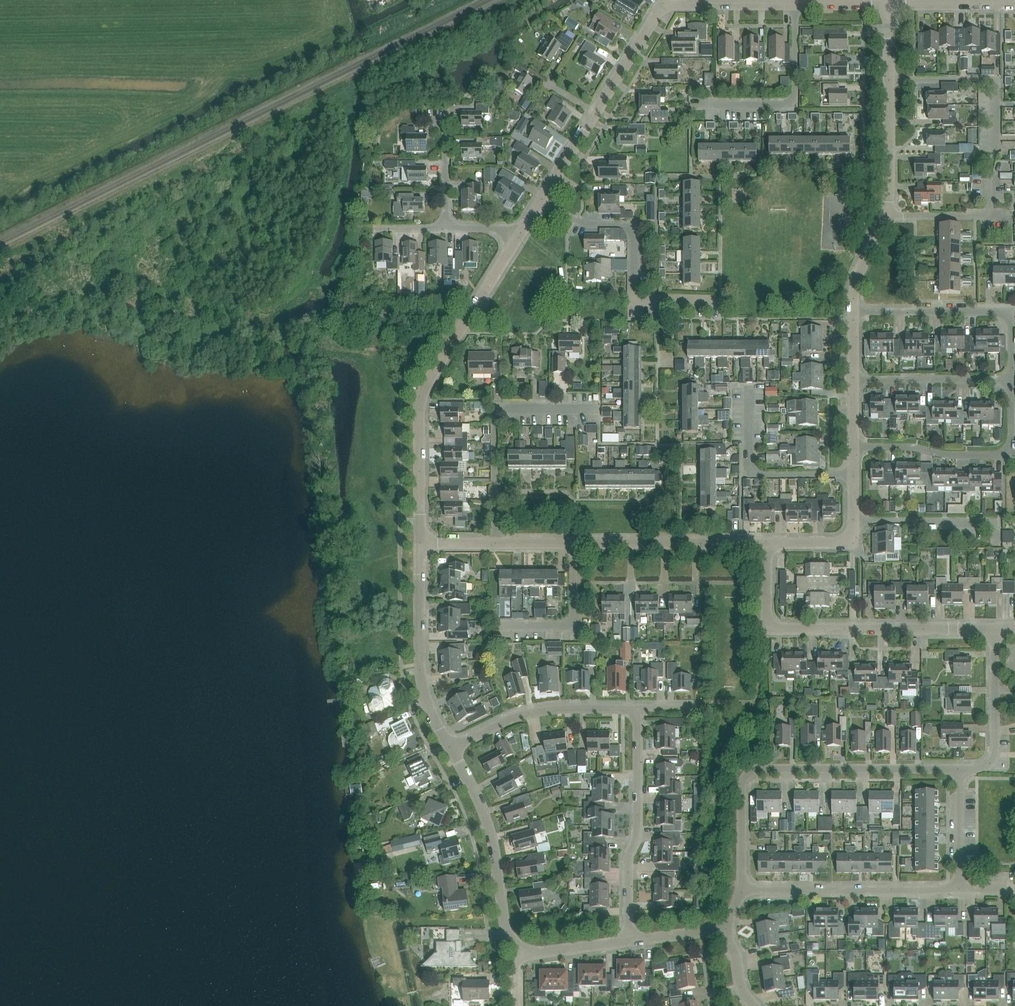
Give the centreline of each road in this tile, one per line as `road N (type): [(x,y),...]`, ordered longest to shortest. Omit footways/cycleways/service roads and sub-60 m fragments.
road 1 (residential): [(887,216),(991,215),(994,152),(994,81),(889,80)]
road 2 (residential): [(420,543),(423,390),(521,231)]
road 3 (residential): [(742,890),(741,791),(753,771),(960,770)]
road 4 (residential): [(766,542),(773,628),(995,629)]
road 5 (residential): [(715,301),(636,300),(636,227),(582,227),(541,201)]
road 6 (residential): [(495,543),(494,412),(597,410)]
road 7 (residential): [(630,941),(639,709)]
road 8 (residential): [(854,448),(1004,453),(1012,442),(1011,380)]
road 9 (residential): [(1011,380),(1012,313),(854,313)]
road 10 (residential): [(522,954),(506,936),(488,824),(451,750)]
road 11 (residential): [(742,890),(959,891)]
road 12 (residential): [(451,750),(422,686),(420,543)]
road 13 (residential): [(695,104),(795,104),(795,4)]
road 14 (residential): [(451,750),(537,712),(639,709)]
road 15 (residential): [(766,542),(573,544)]
road 16 (residential): [(854,473),(752,471),(749,387)]
road 17 (residential): [(960,770),(986,766),(996,751),(995,629)]
road 18 (residential): [(853,382),(1011,380)]
road 19 (residential): [(499,627),(572,625),(573,544)]
road 20 (residential): [(595,114),(657,13),(675,4)]
road 21 (residential): [(889,80),(887,216)]
road 22 (residential): [(855,524),(991,523)]
road 23 (residential): [(448,230),(447,122),(431,117)]
road 24 (residential): [(959,891),(960,770)]

